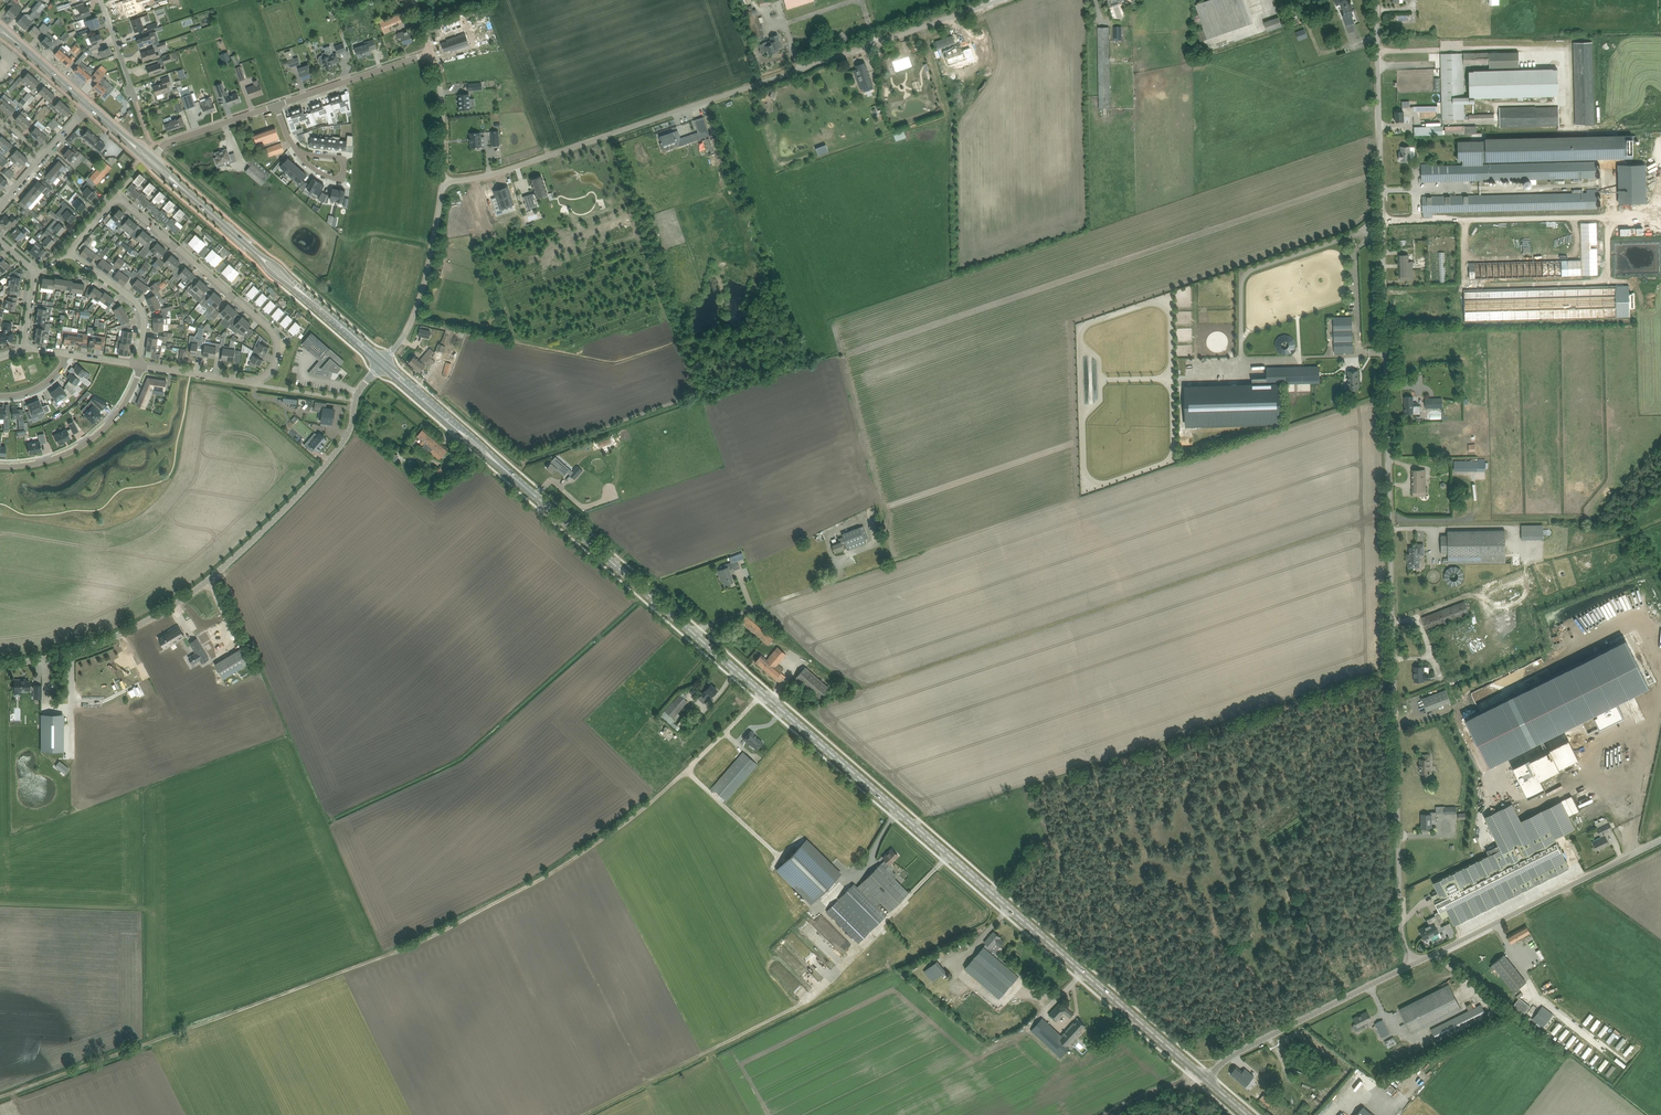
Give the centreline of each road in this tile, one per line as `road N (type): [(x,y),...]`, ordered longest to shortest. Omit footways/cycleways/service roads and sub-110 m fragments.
road 1 (unclassified): [(1412,965),(1402,928),(1377,0)]
road 2 (track): [(766,694),(658,798),(579,858),(488,909),(392,955),(0,1098)]
road 3 (primary): [(1200,1073),(694,634)]
road 4 (unclassified): [(443,182),(488,177),(1003,0)]
road 5 (unclassified): [(0,665),(101,642),(193,592),(261,534),(343,444),(357,398),(383,363)]
road 6 (residential): [(141,365),(254,384),(274,366),(280,347),(268,325),(116,196)]
road 7 (track): [(586,1114),(886,963),(897,978)]
road 8 (unclassified): [(1412,965),(1660,841)]
road 9 (primary): [(694,634),(492,457)]
road 10 (unclassified): [(1204,1077),(1236,1053),(1412,965)]
road 11 (residential): [(383,363),(425,284),(443,182)]
road 12 (residential): [(0,465),(48,462),(85,446),(116,419),(141,365)]
road 13 (residential): [(276,105),(431,51)]
road 14 (unclassified): [(694,634),(838,580)]
road 15 (residential): [(141,365),(144,313),(68,253)]
road 16 (track): [(143,909),(0,903)]
road 17 (residential): [(153,158),(166,143),(276,105)]
road 18 (residential): [(443,182),(444,124),(431,51)]
road 19 (track): [(688,770),(780,857)]

